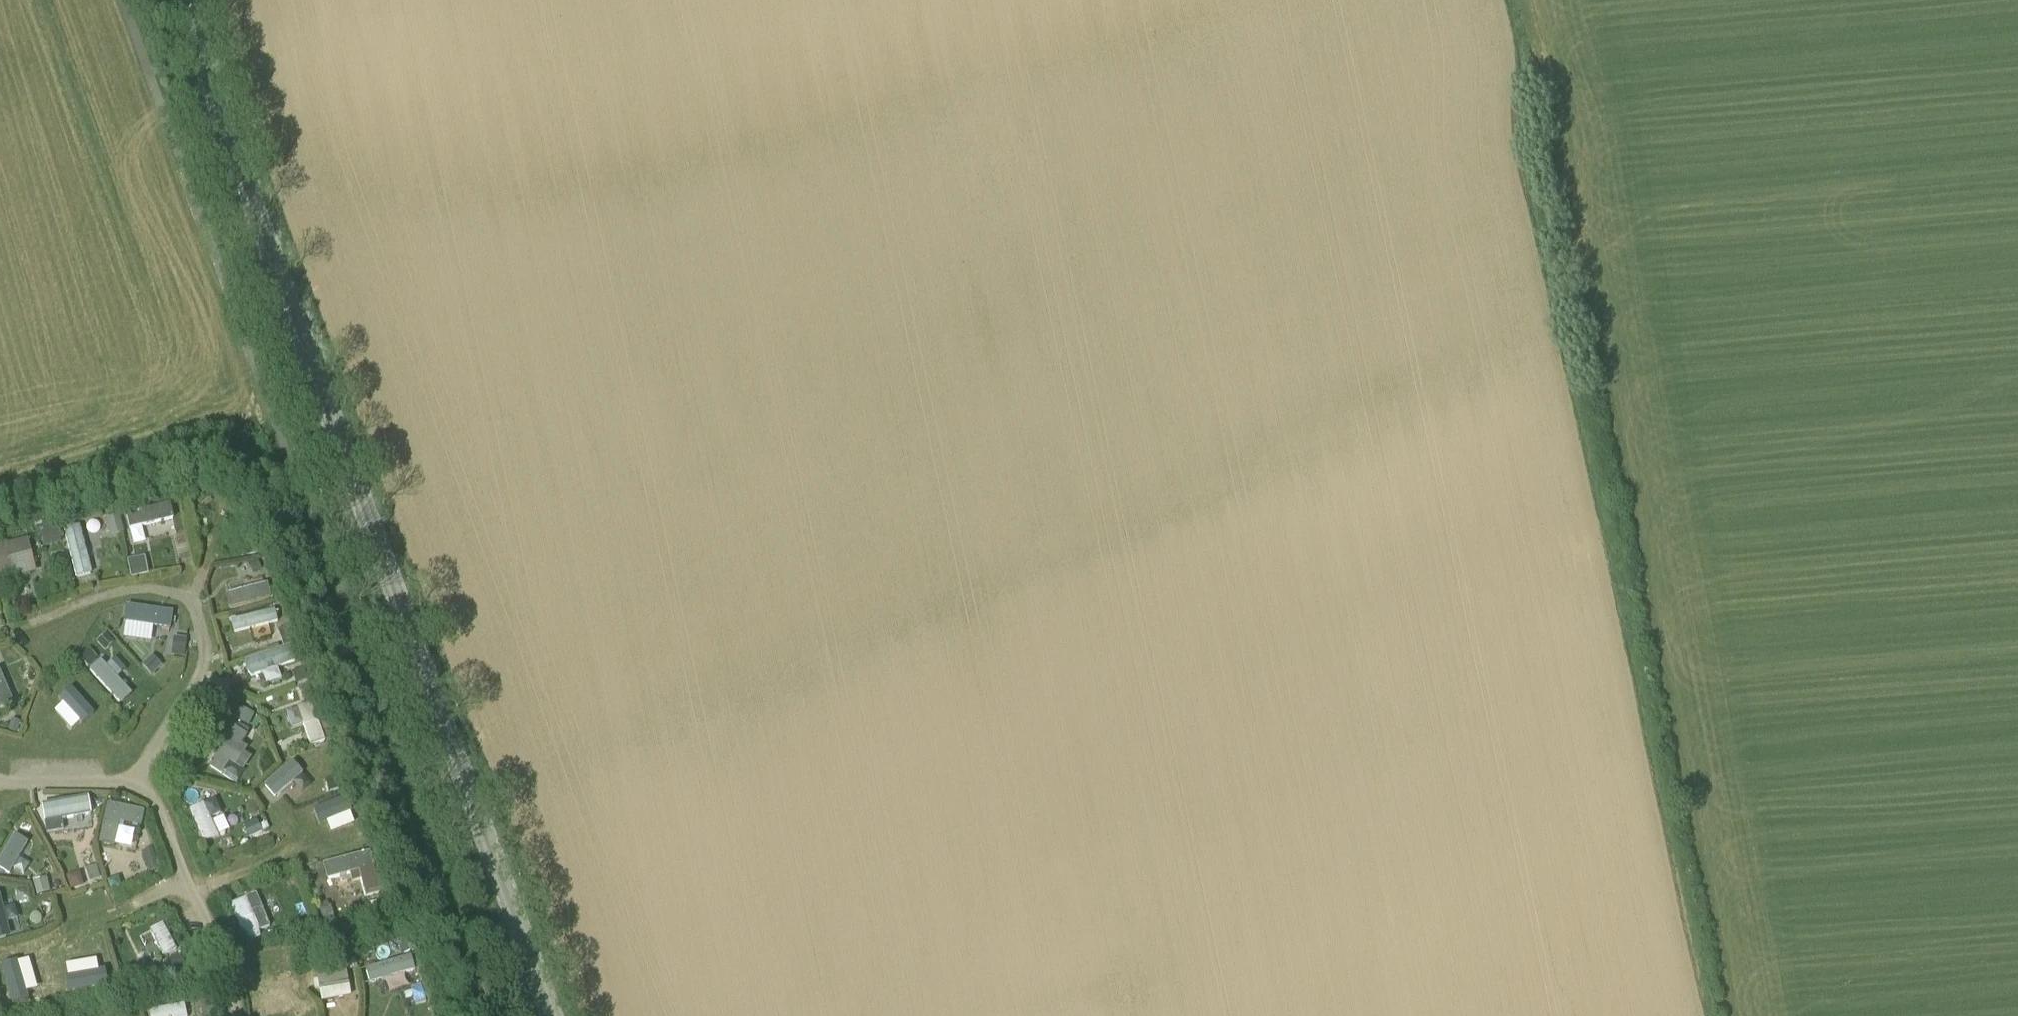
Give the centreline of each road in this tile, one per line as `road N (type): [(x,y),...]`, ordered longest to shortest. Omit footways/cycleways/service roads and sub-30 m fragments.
road 1 (tertiary): [(555,1015),(223,111),(195,0)]

